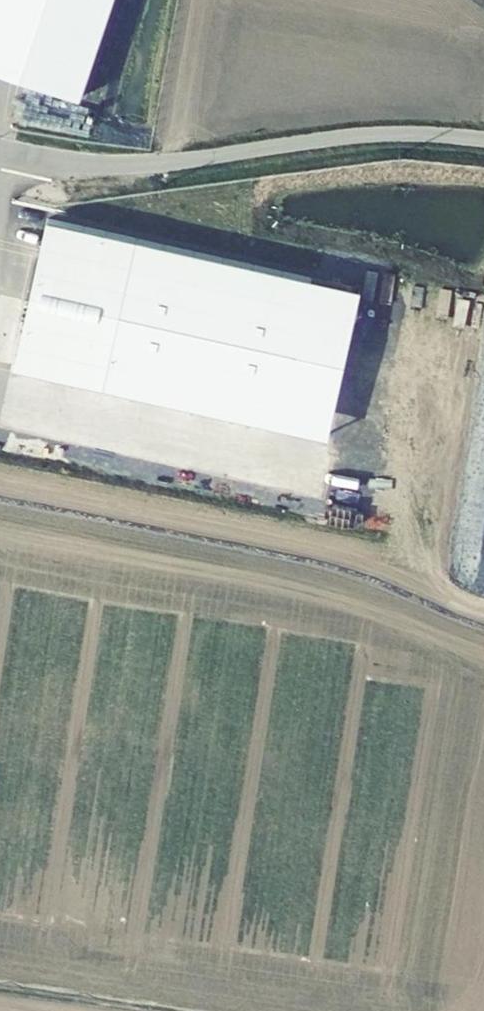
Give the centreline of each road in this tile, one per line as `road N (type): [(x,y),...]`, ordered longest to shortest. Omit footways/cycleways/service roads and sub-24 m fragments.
road 1 (residential): [(483,139),(350,136),(124,166),(0,147)]

